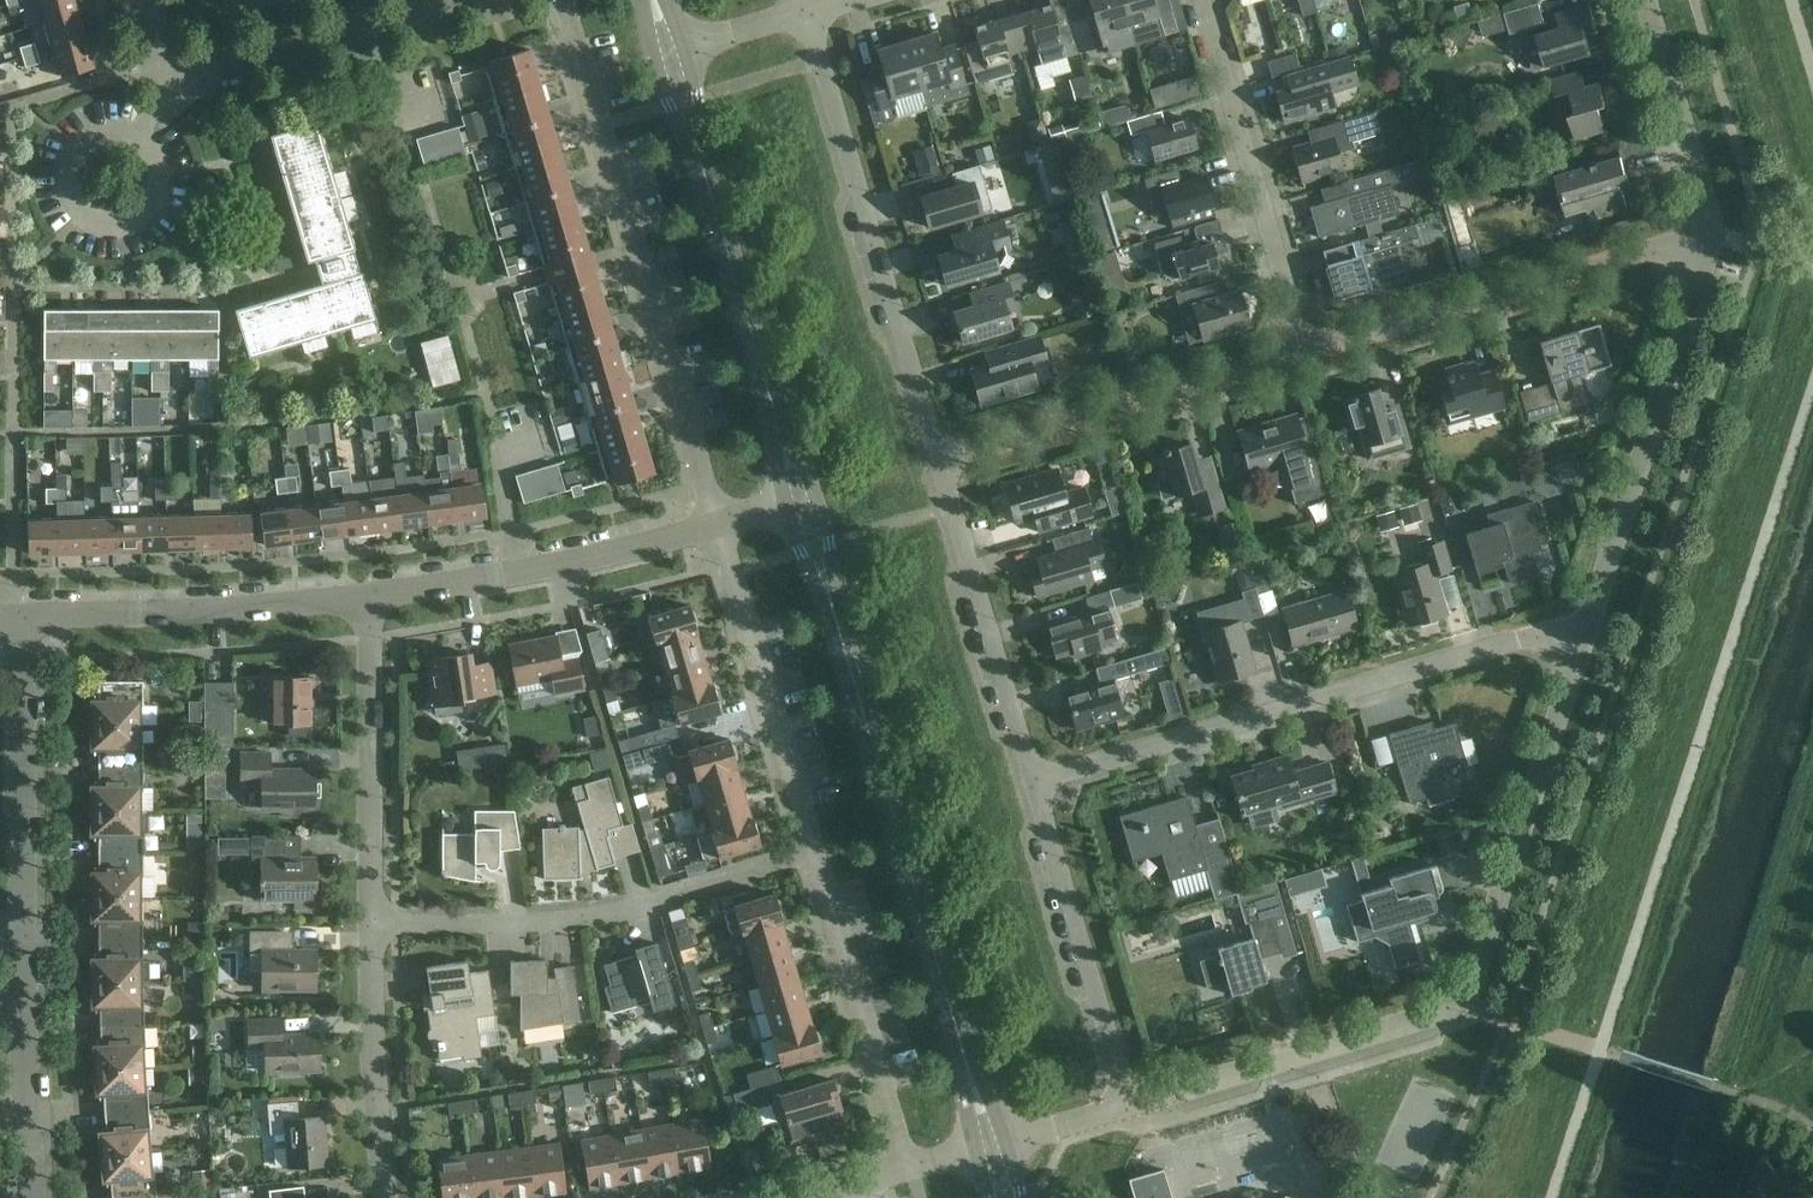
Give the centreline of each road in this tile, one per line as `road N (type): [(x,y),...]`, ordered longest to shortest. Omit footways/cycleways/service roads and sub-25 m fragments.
road 1 (residential): [(1127,1107),(1463,1008),(1481,978),(1594,625)]
road 2 (tertiary): [(992,1148),(798,500)]
road 3 (residential): [(1042,779),(1594,625)]
road 4 (residential): [(718,526),(571,0)]
road 5 (residential): [(946,461),(814,9)]
road 6 (tertiary): [(798,500),(670,57)]
road 7 (residential): [(377,914),(585,915),(704,892),(820,856)]
road 8 (residential): [(1308,354),(1711,235)]
road 9 (residential): [(1594,625),(1711,235)]
road 10 (residential): [(946,461),(1308,354)]
road 11 (residential): [(1308,354),(1203,0)]
road 12 (residential): [(820,856),(718,526)]
road 13 (residential): [(366,599),(22,620)]
road 14 (residential): [(1127,1107),(1042,779)]
road 15 (residential): [(1042,779),(946,461)]
road 16 (residential): [(19,947),(22,620)]
road 17 (residential): [(910,1170),(820,856)]
road 18 (residential): [(167,86),(475,0)]
road 19 (residential): [(377,914),(366,599)]
road 20 (residential): [(395,1197),(380,1074),(377,914)]
road 21 (residential): [(34,1197),(19,947)]
road 22 (residential): [(1711,235),(1712,204),(1649,0)]
road 23 (residential): [(718,526),(517,575)]
road 24 (residential): [(143,138),(111,133),(83,150),(73,181),(85,211),(114,227)]
road 25 (residential): [(517,575),(496,451),(529,441)]
road 26 (residential): [(517,575),(366,599)]
road 27 (residential): [(670,57),(814,9)]
road 28 (residential): [(992,1148),(1127,1107)]
road 29 (residential): [(114,227),(146,220),(166,194),(165,162),(143,138)]

